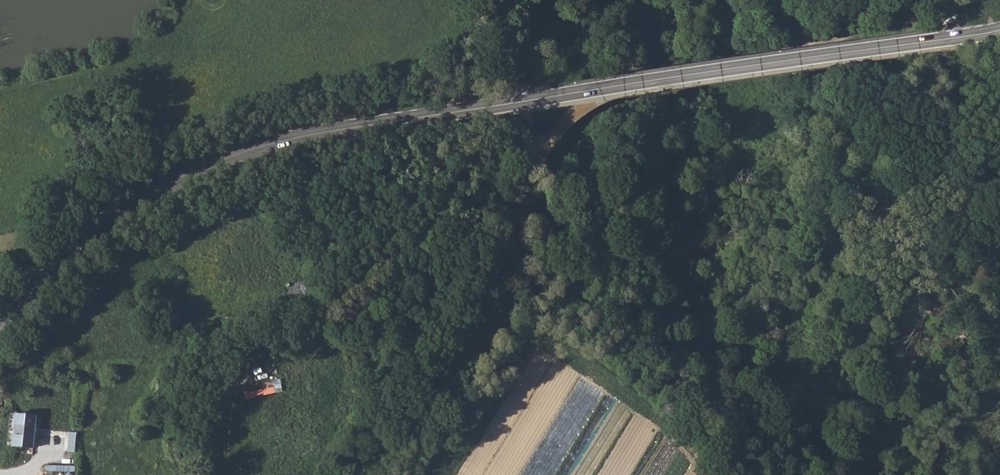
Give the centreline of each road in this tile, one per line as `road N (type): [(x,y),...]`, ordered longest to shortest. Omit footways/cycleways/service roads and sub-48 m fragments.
road 1 (tertiary): [(999,30),(261,145),(158,186),(66,254),(0,327)]

